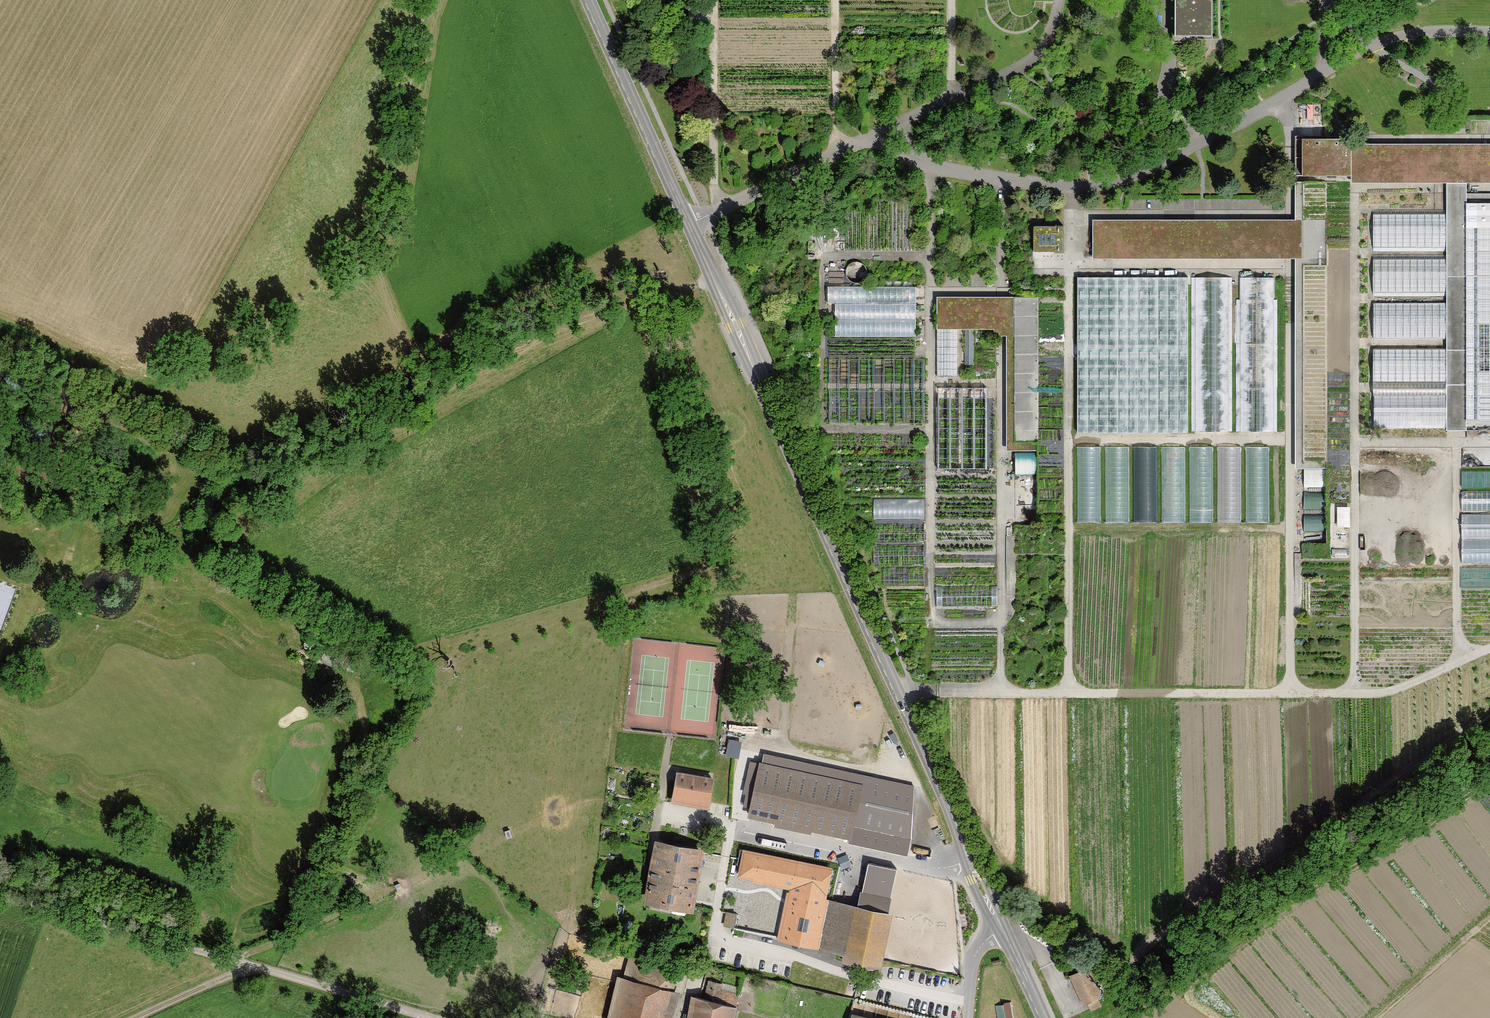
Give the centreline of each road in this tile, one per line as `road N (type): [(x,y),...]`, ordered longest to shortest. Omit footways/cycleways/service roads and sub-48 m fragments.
road 1 (tertiary): [(960,836),(590,0)]
road 2 (track): [(1290,552),(1290,693),(897,691)]
road 3 (track): [(1355,693),(1354,187)]
road 4 (track): [(0,894),(432,1017)]
road 5 (track): [(1069,694),(1073,269)]
road 6 (track): [(1001,623),(929,624),(930,290)]
road 7 (track): [(930,256),(827,257),(822,304),(822,429),(930,429)]
road 8 (track): [(42,474),(69,489),(87,523),(172,562),(195,591),(259,635),(318,660),(332,630)]
road 9 (track): [(1001,689),(1000,335)]
road 10 (track): [(104,532),(154,499),(168,471),(166,450),(155,435),(0,371)]
road 11 (track): [(973,855),(934,862),(741,824),(752,765)]
road 12 (track): [(1068,440),(1290,440)]
road 13 (track): [(1466,658),(1457,630),(1457,442)]
road 14 (track): [(714,0),(714,185),(721,208)]
road 15 (track): [(1290,693),(1386,692),(1489,648)]
road 16 (track): [(234,961),(391,890)]
road 17 (track): [(836,154),(835,0)]
road 18 (track): [(1376,1017),(1489,915)]
road 19 (track): [(1355,442),(1489,443)]
road 20 (track): [(256,967),(135,1017)]
road 21 (track): [(0,456),(31,473),(56,466),(67,405)]

